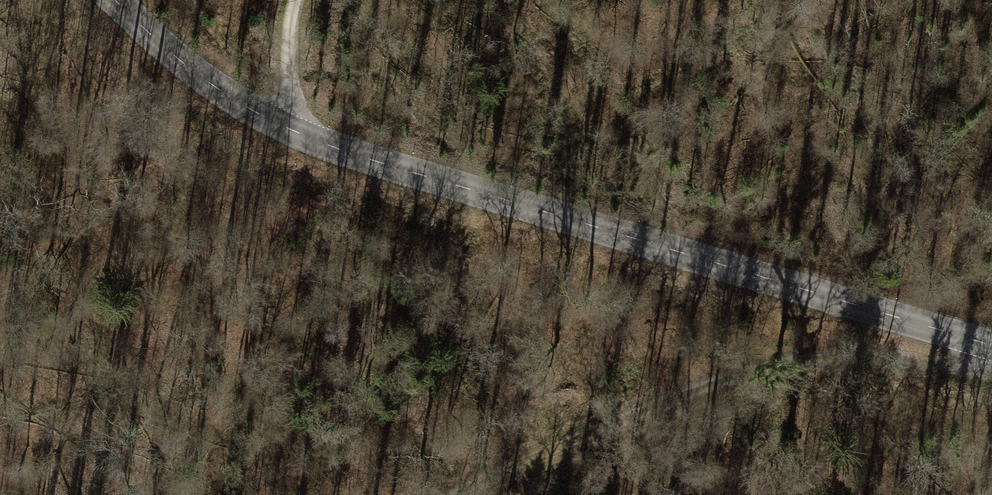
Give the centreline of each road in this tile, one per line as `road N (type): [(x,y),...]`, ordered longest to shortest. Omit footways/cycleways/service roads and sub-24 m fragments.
road 1 (tertiary): [(115,0),(202,74),(291,131),(627,242),(991,348)]
road 2 (track): [(991,356),(966,365),(855,356),(742,374),(456,494)]
road 3 (track): [(291,131),(297,115),(290,44),(299,0)]

